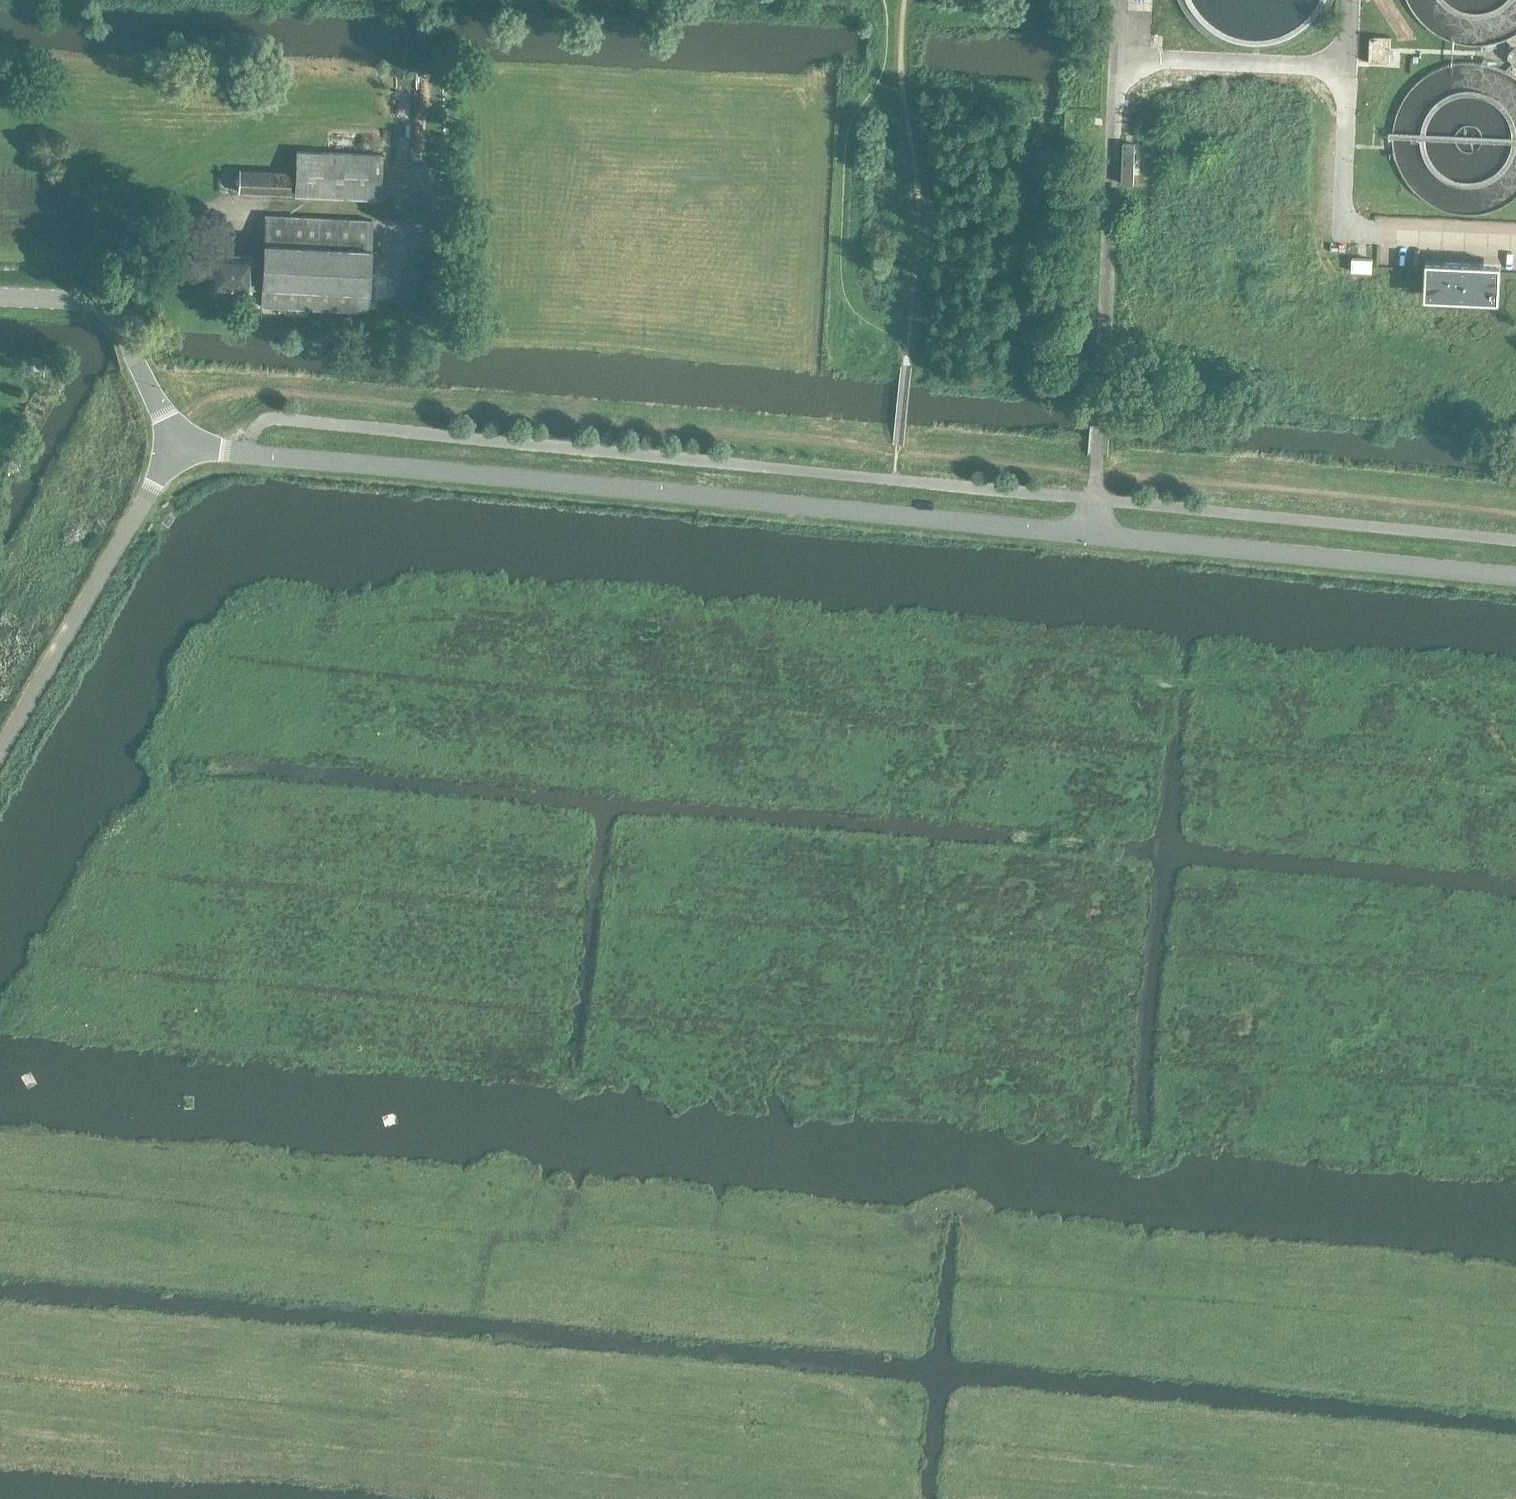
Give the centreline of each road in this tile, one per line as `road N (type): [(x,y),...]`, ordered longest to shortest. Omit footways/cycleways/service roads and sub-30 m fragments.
road 1 (unclassified): [(1515,575),(185,450)]
road 2 (unclassified): [(0,755),(160,467),(185,450)]
road 3 (unclassified): [(185,450),(101,306),(0,297)]

